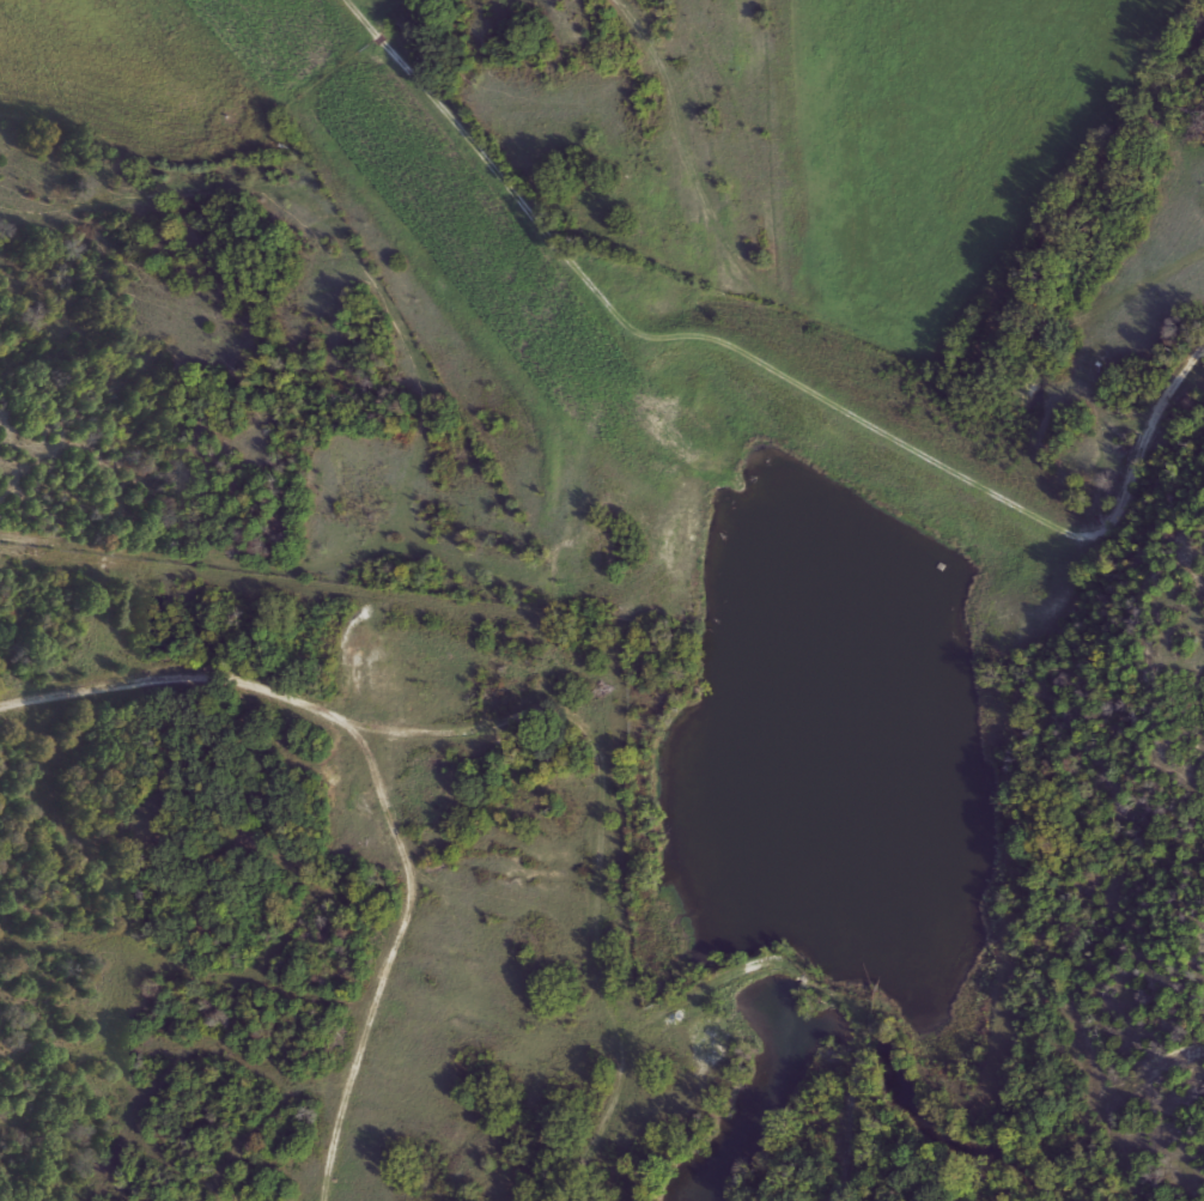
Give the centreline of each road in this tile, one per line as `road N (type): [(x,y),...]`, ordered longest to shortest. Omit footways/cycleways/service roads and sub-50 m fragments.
road 1 (track): [(348,0),(637,330),(738,345),(1068,530),(1089,538),(1105,530),(1157,406),(1203,343)]
road 2 (track): [(617,0),(674,96),(689,159),(736,262),(809,315),(931,365),(956,364),(1009,330),(1065,327),(1203,245)]

